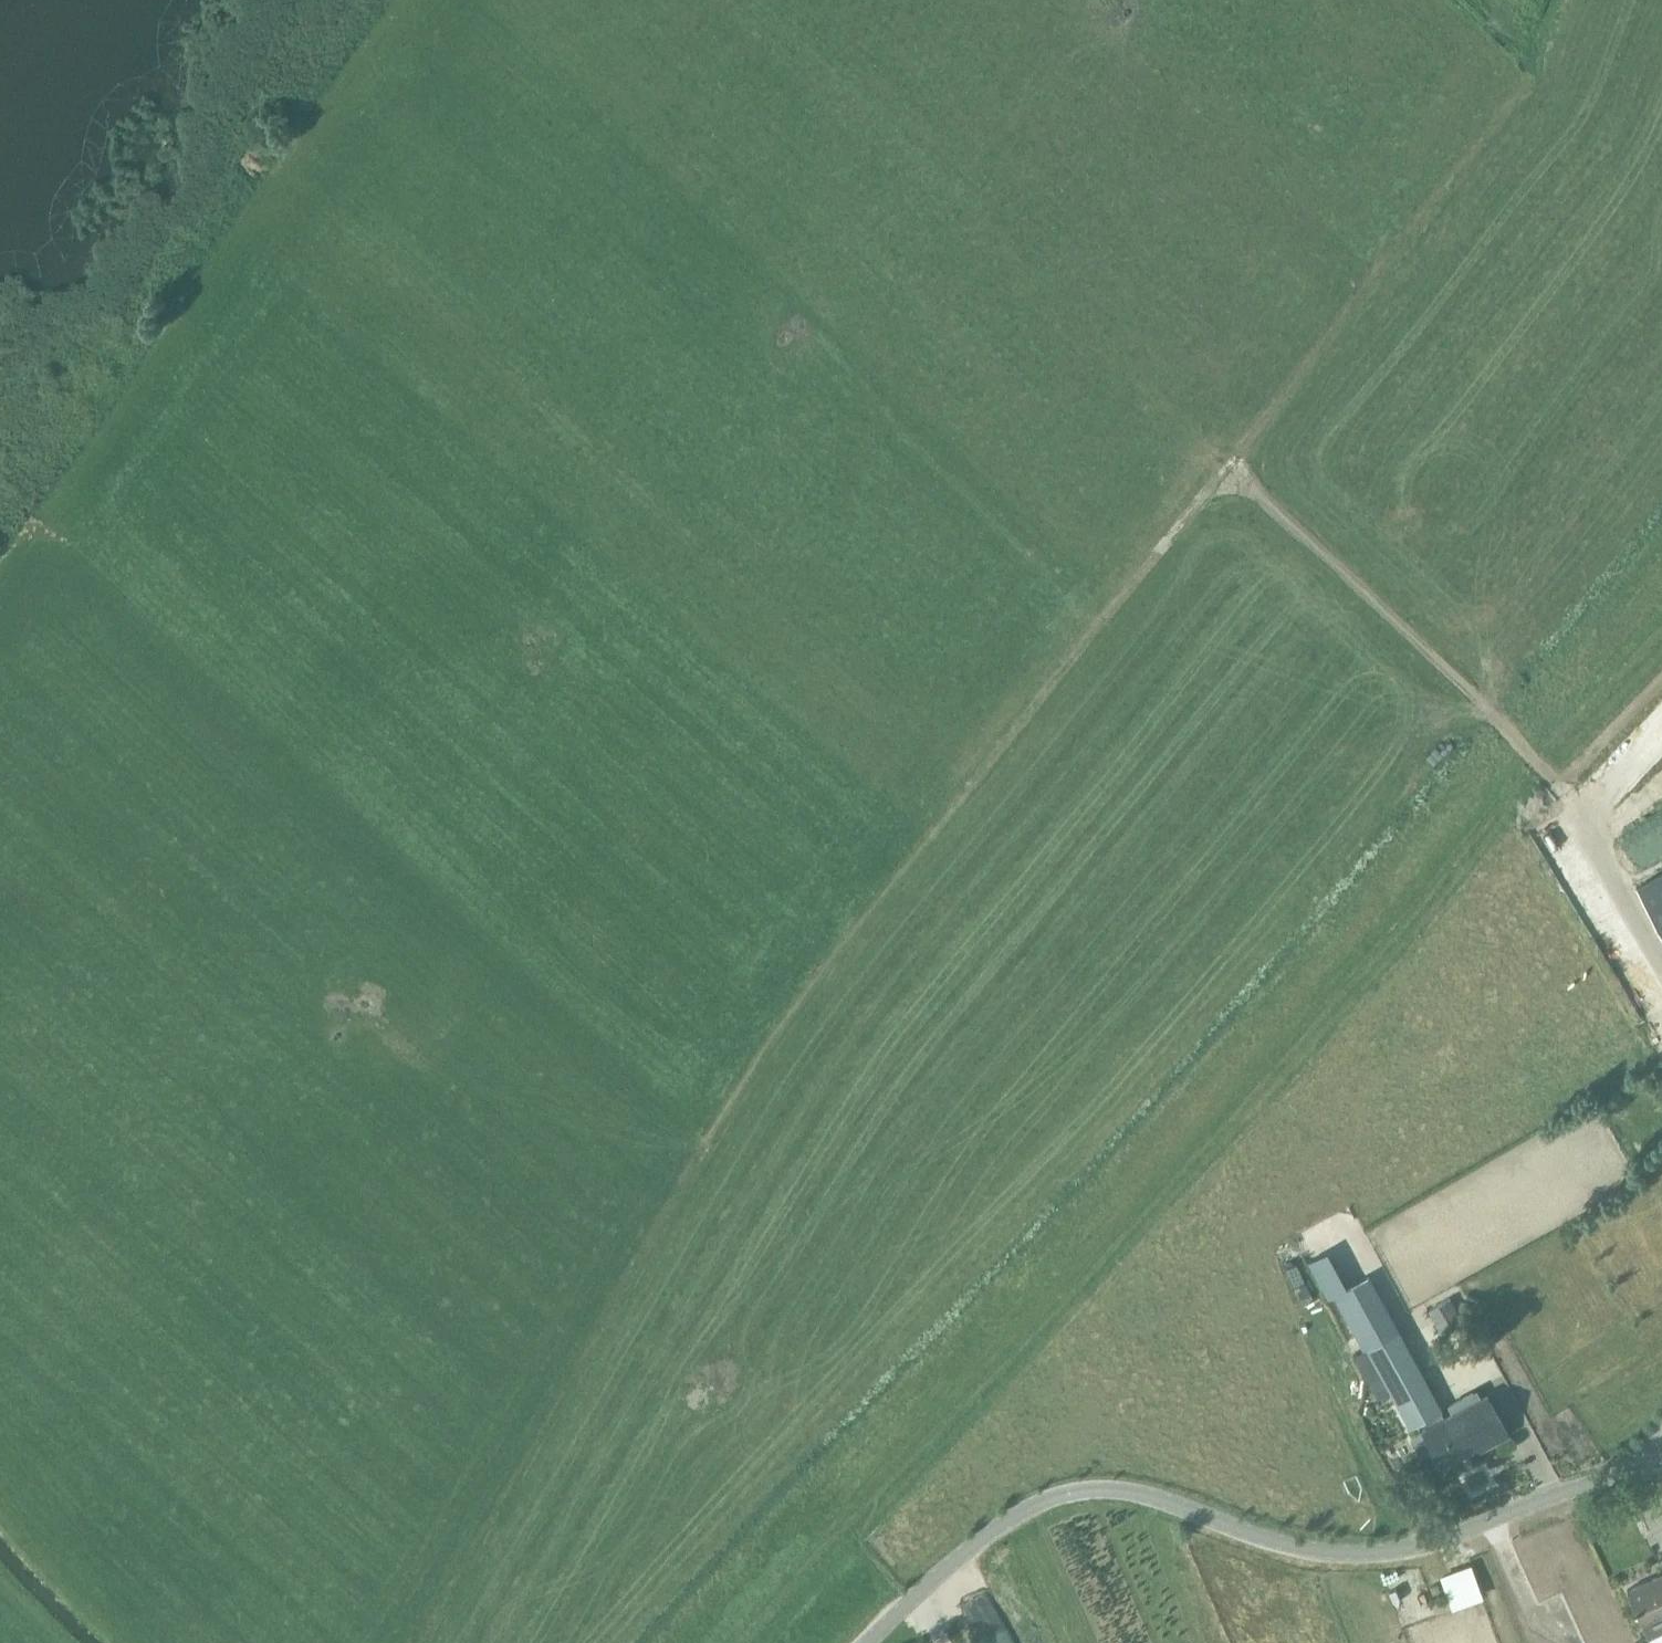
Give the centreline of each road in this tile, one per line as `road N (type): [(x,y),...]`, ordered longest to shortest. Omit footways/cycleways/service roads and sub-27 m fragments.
road 1 (track): [(1226,463),(721,1094),(452,1562)]
road 2 (unclassified): [(870,1642),(1001,1525),(1068,1492),(1133,1492),(1301,1548),(1381,1553),(1426,1546),(1626,1475)]
road 3 (track): [(1560,0),(1531,62),(1226,463)]
road 4 (track): [(1537,766),(1226,463)]

